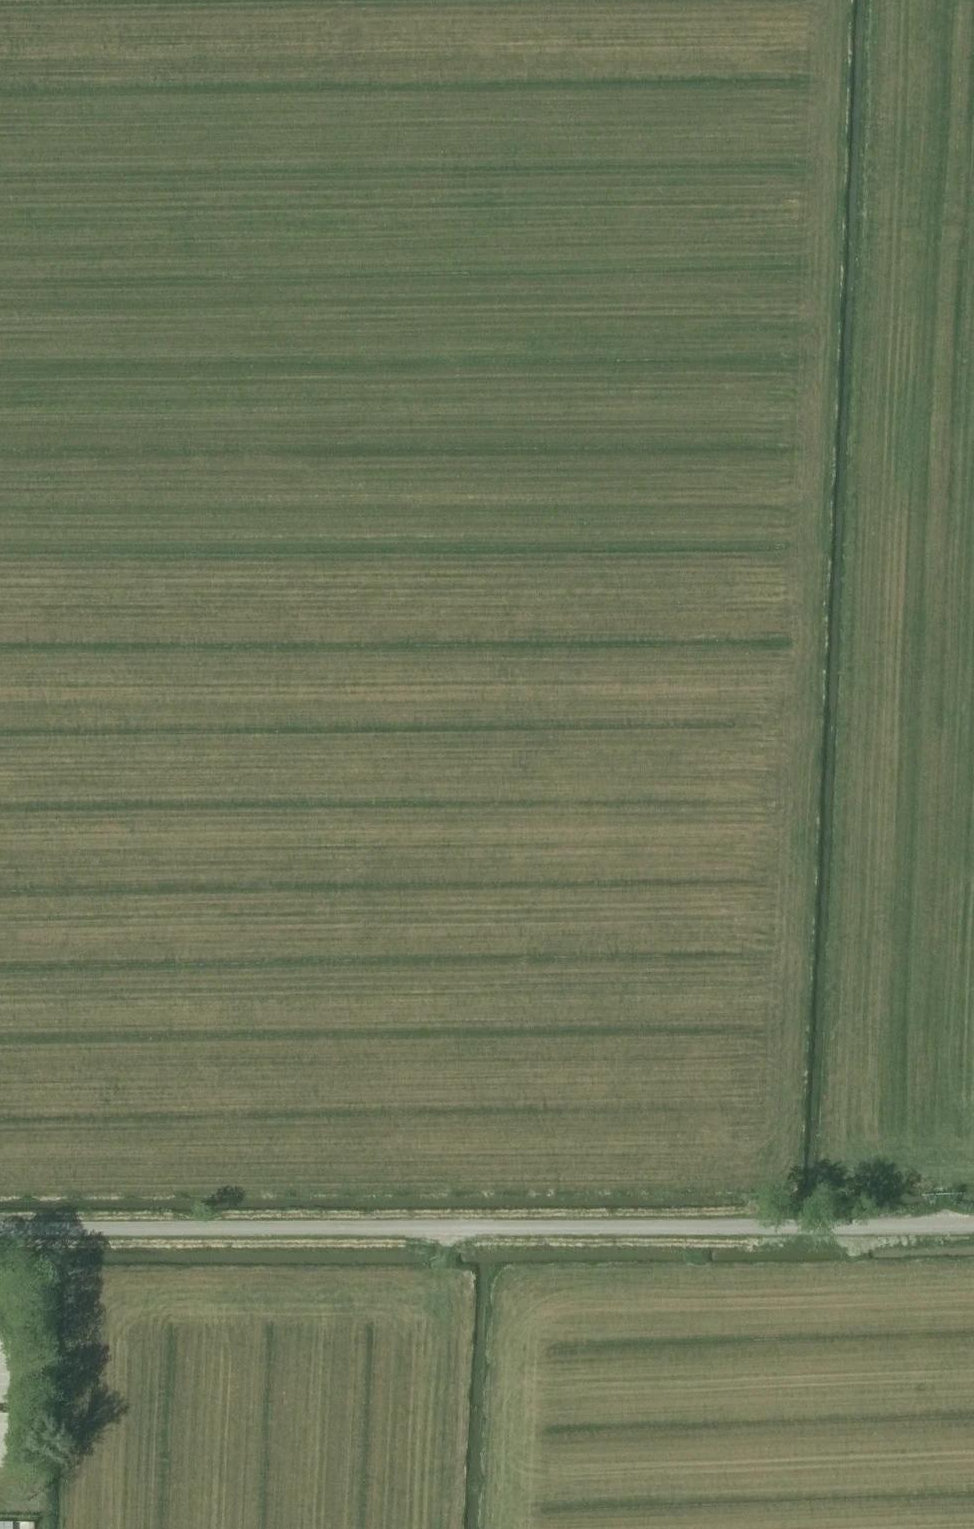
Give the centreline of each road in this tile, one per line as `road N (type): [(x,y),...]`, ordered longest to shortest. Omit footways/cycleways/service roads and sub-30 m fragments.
road 1 (unclassified): [(0,1230),(973,1224)]

